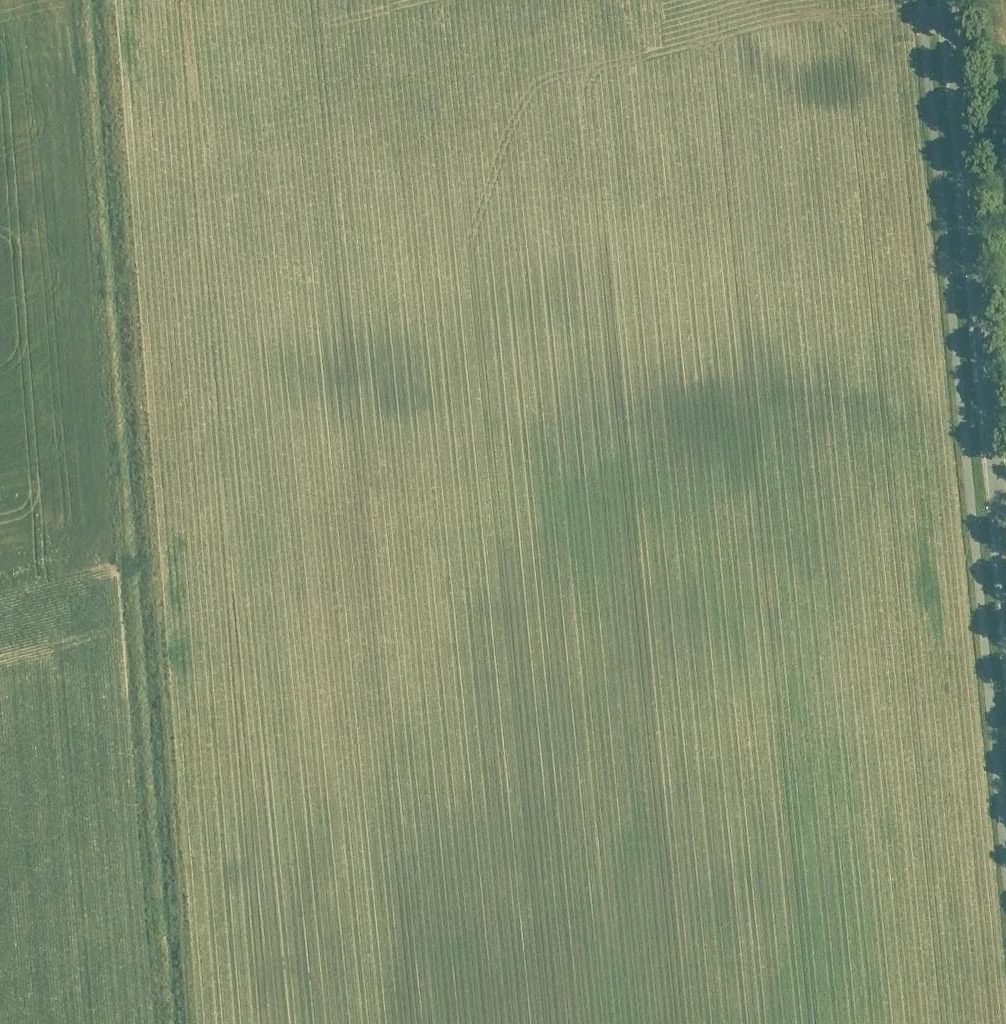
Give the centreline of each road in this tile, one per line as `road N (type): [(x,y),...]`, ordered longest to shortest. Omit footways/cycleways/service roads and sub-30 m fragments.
road 1 (tertiary): [(945,0),(1005,593)]

